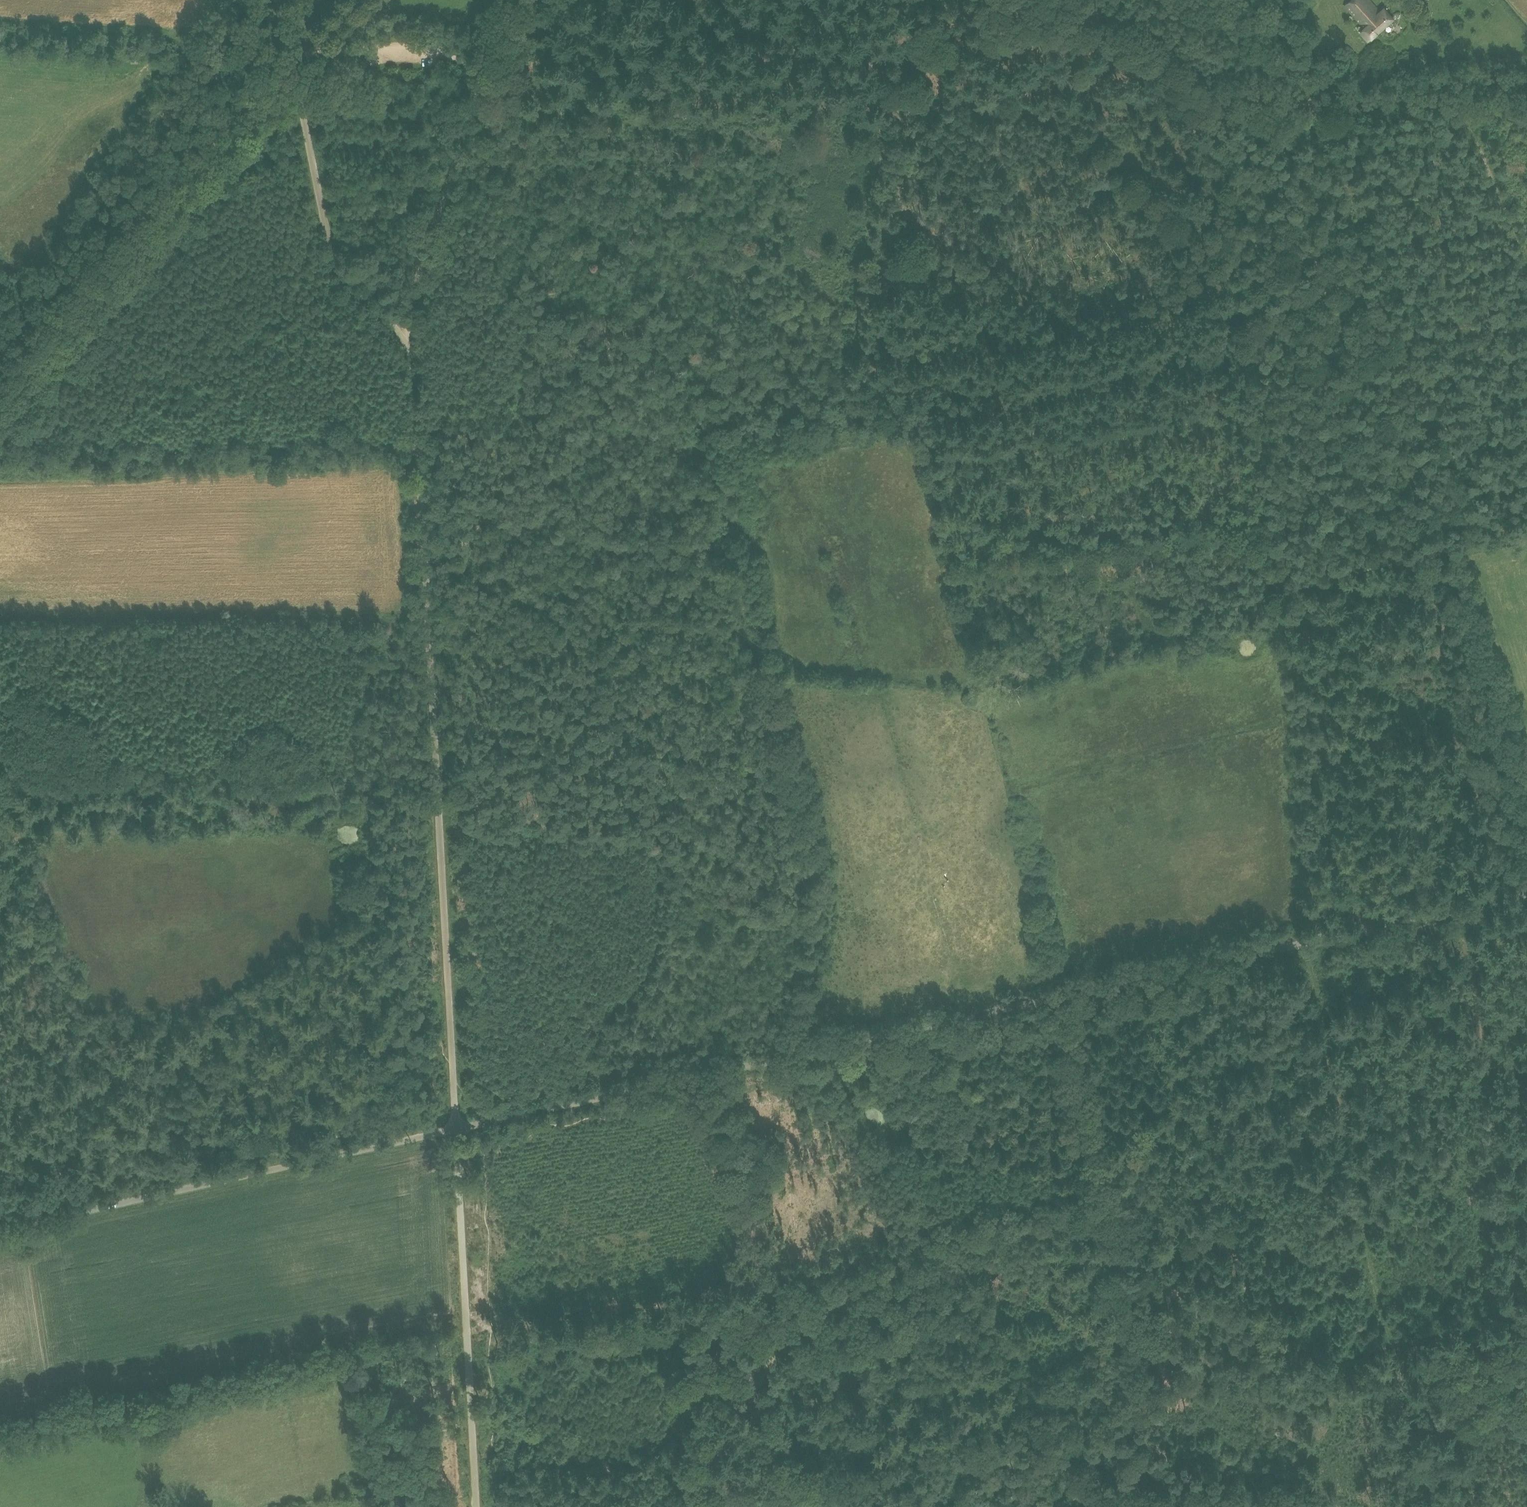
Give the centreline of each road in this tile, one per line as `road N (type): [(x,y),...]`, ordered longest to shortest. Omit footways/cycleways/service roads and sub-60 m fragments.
road 1 (unclassified): [(456,1129),(414,368),(396,327),(363,295),(331,242),(281,0)]
road 2 (unclassified): [(456,1129),(1526,891)]
road 3 (unclassified): [(0,1230),(456,1129)]
road 4 (unclassified): [(475,1506),(456,1129)]
road 5 (track): [(481,84),(412,294),(407,346)]
road 6 (track): [(312,45),(438,50),(481,84)]

